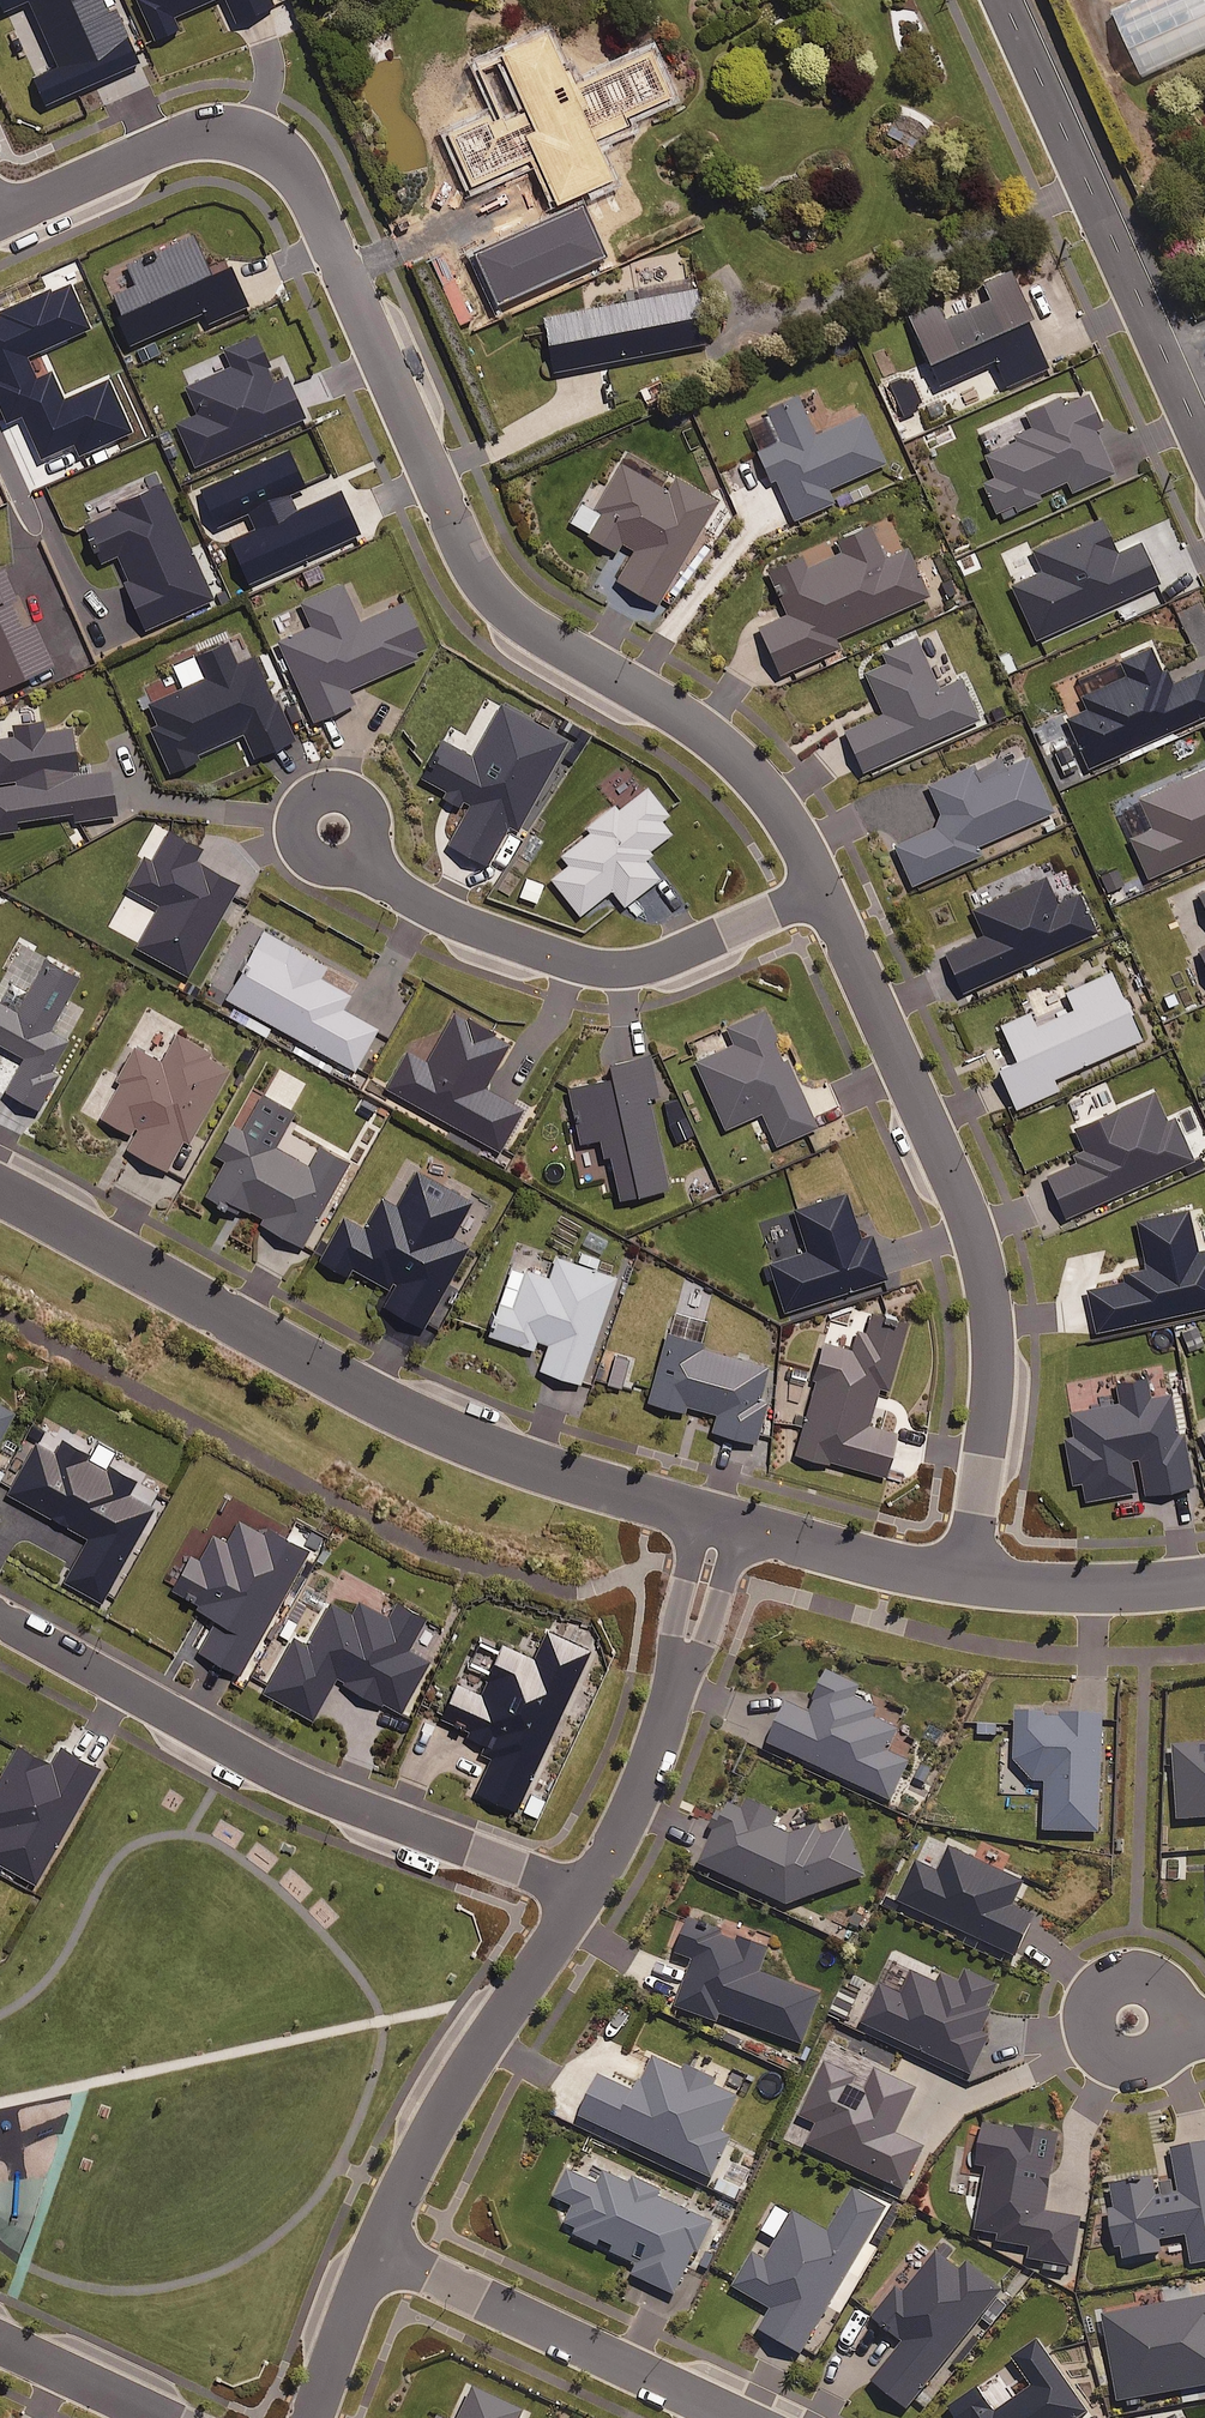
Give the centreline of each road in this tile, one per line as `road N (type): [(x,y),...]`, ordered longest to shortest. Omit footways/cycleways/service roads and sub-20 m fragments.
road 1 (residential): [(724,1525),(552,1478),(424,1429),(0,1202)]
road 2 (residential): [(963,1581),(992,1381),(995,1323),(983,1260),(960,1192),(822,888)]
road 3 (residential): [(0,210),(195,131),(256,136),(282,151),(444,503)]
road 4 (residential): [(581,1896),(213,1737),(0,1623)]
road 5 (residential): [(822,888),(787,823),(723,750),(680,712),(526,626),(492,594),(444,503)]
road 6 (residential): [(822,888),(667,960),(608,970),(570,965),(426,908),(334,828)]
road 7 (unclassified): [(1005,0),(1204,449)]
road 8 (residential): [(750,2417),(378,2245)]
road 9 (residential): [(581,1896),(461,2075),(378,2245)]
road 10 (residential): [(724,1525),(697,1624),(581,1896)]
road 11 (residential): [(963,1581),(724,1525)]
road 12 (residential): [(1204,1581),(1061,1588),(963,1581)]
road 13 (residential): [(168,2417),(0,2338)]
road 14 (residential): [(378,2245),(312,2417)]

